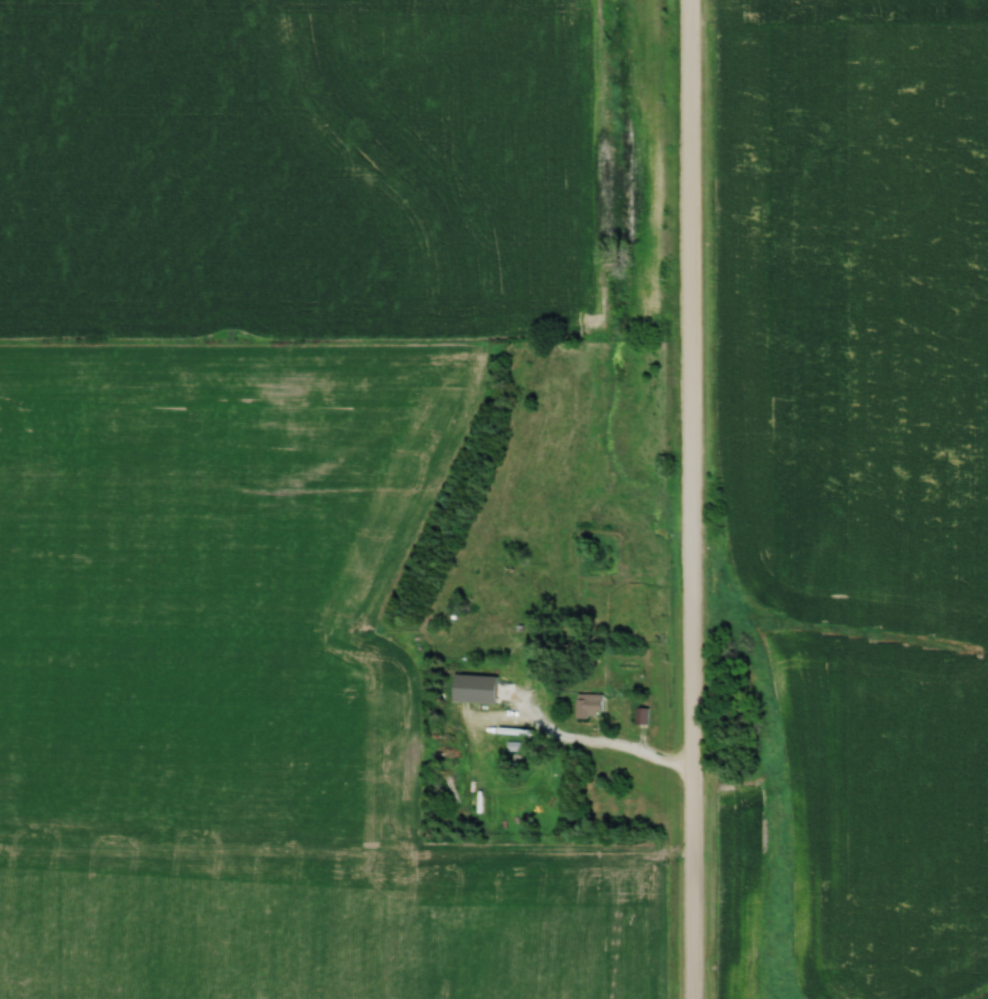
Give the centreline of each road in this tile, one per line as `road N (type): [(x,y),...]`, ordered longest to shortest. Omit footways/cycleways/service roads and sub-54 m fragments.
road 1 (residential): [(693,998),(695,0)]

